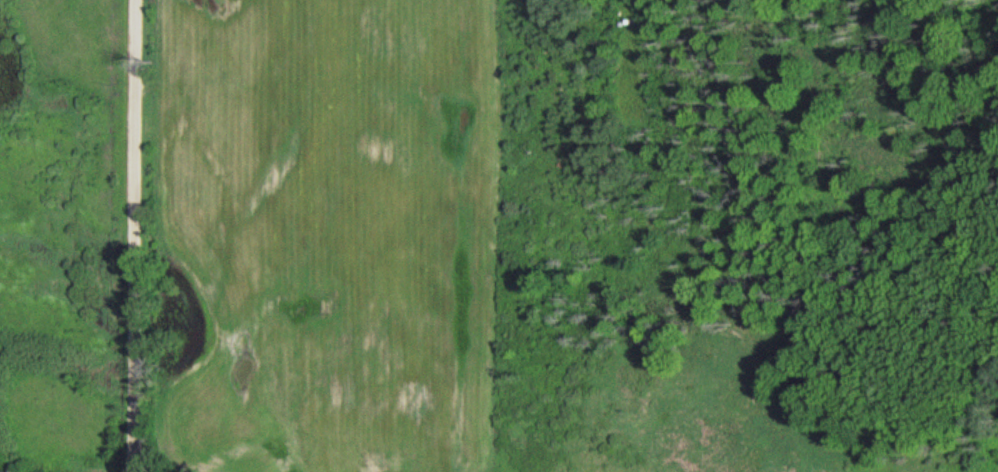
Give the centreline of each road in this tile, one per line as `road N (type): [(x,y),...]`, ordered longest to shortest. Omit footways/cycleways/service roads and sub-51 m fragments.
road 1 (residential): [(131,471),(133,0)]

